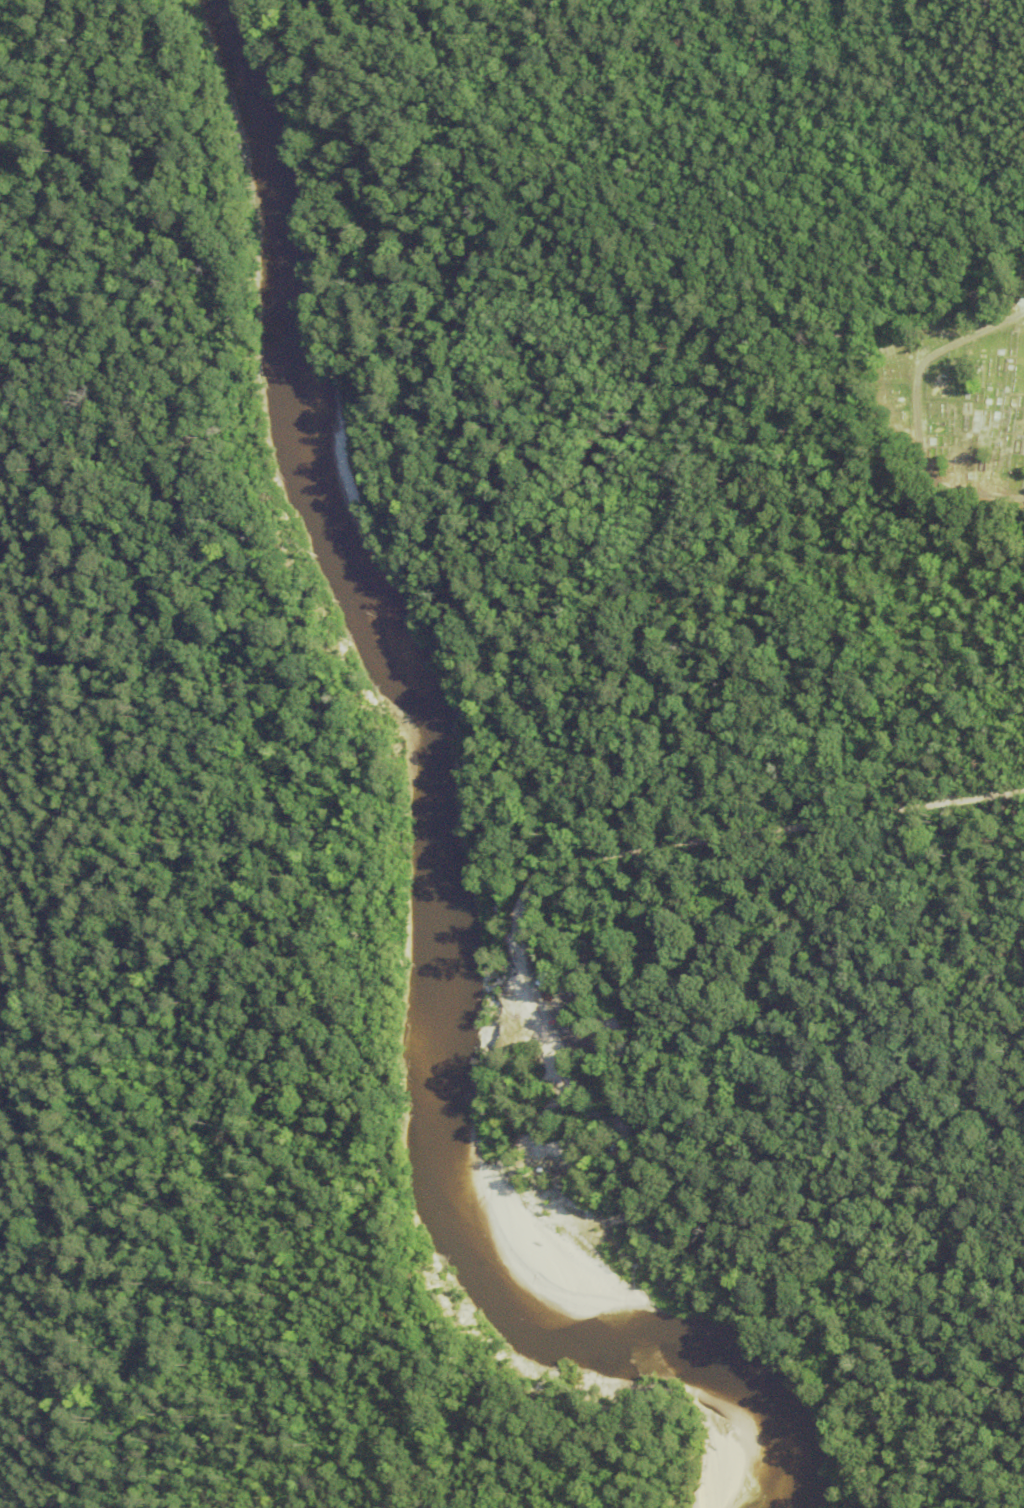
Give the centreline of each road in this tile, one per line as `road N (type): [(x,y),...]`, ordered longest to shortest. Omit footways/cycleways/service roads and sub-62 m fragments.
road 1 (residential): [(894,1507),(887,1437),(803,1334),(725,1213),(666,1154),(567,1084),(527,1009),(518,931),(538,878),(599,856),(1023,792)]

